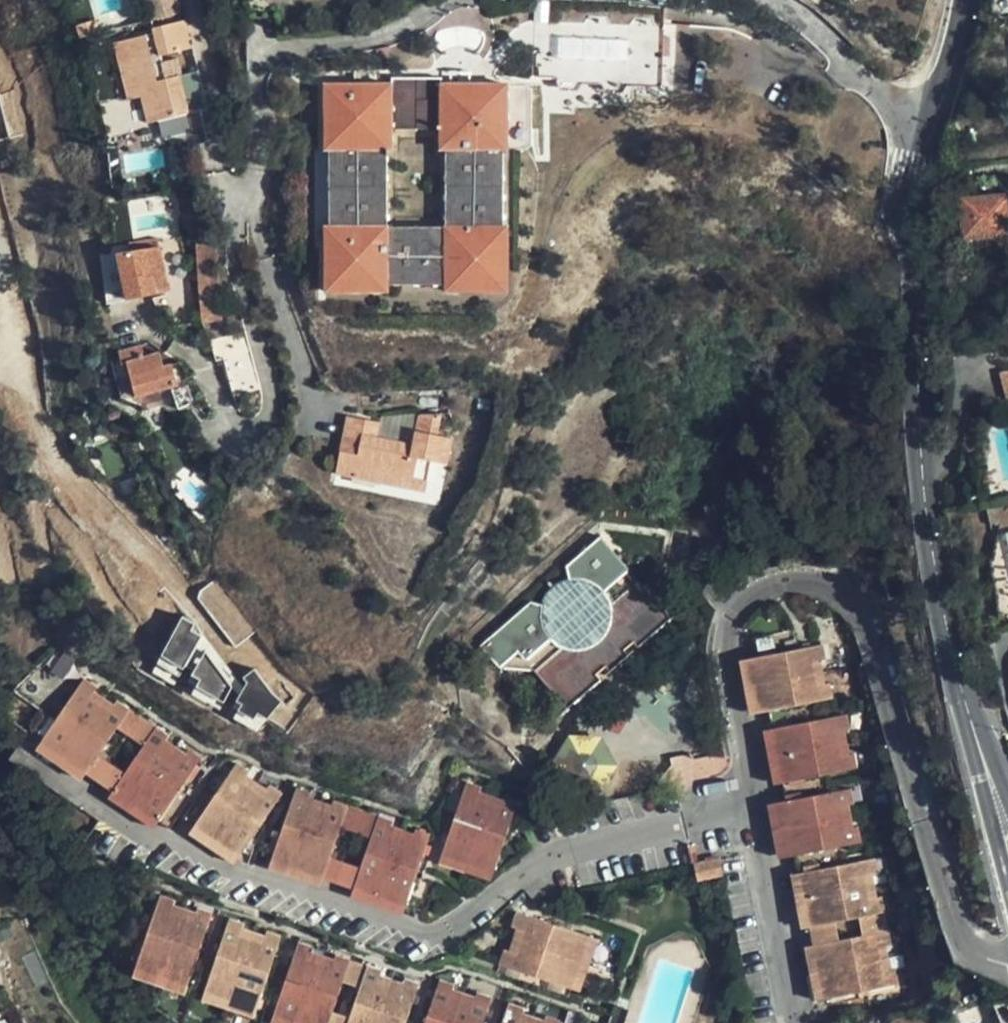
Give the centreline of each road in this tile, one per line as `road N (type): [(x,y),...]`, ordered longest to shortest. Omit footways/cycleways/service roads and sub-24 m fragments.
road 1 (residential): [(23,761),(168,853),(438,937),(539,866),(754,800)]
road 2 (residential): [(754,800),(732,647),(739,610),(772,586),(827,586),(862,606),(963,942),(1007,962)]
road 3 (tertiary): [(1007,838),(946,615),(921,474),(914,212),(932,124)]
road 4 (residential): [(446,0),(377,36),(269,57),(259,71),(256,195)]
road 5 (residential): [(796,1022),(754,800)]
road 6 (residential): [(932,124),(893,102),(770,0)]
road 7 (tertiary): [(932,124),(968,0)]

